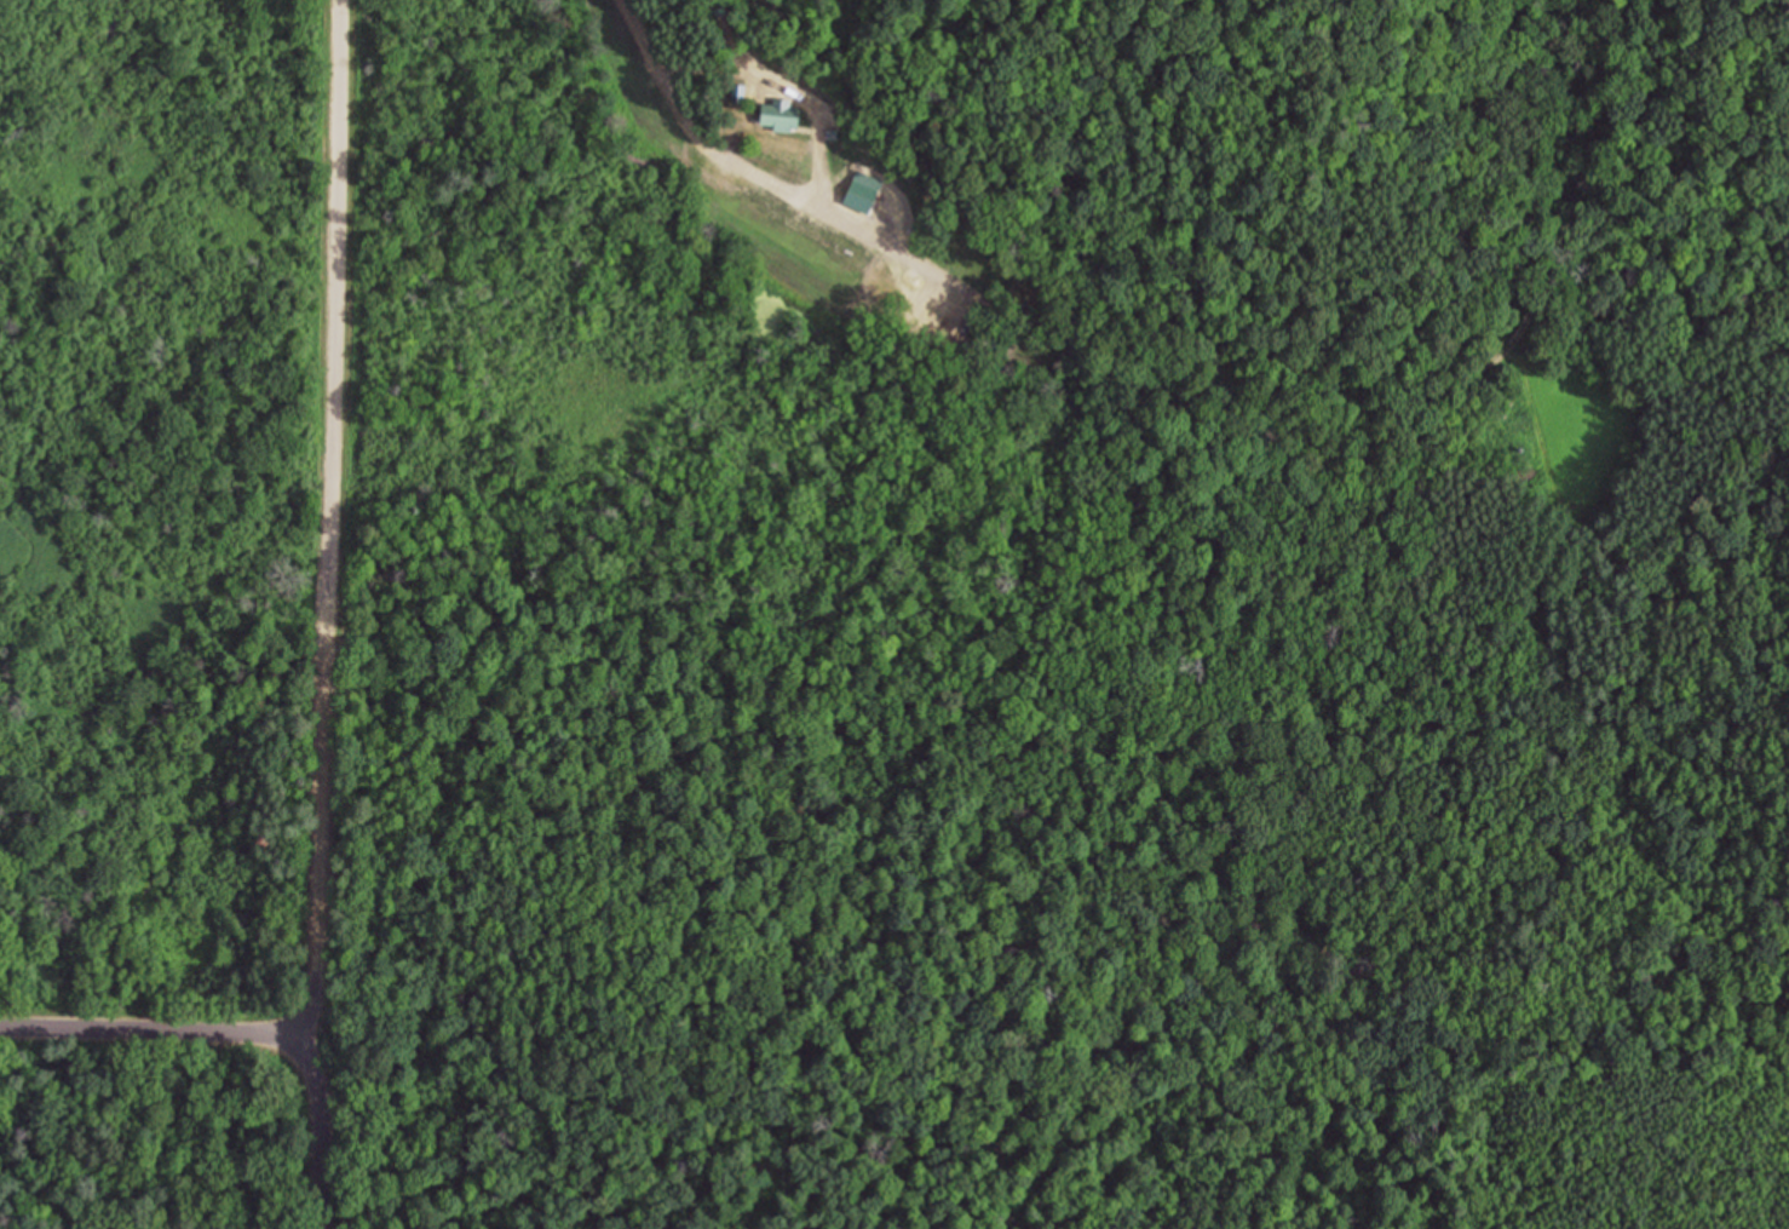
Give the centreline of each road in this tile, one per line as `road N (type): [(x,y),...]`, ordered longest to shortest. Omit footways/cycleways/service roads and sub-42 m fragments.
road 1 (residential): [(323,1038),(342,0)]
road 2 (residential): [(0,1026),(323,1038)]
road 3 (residential): [(323,1228),(323,1038)]

